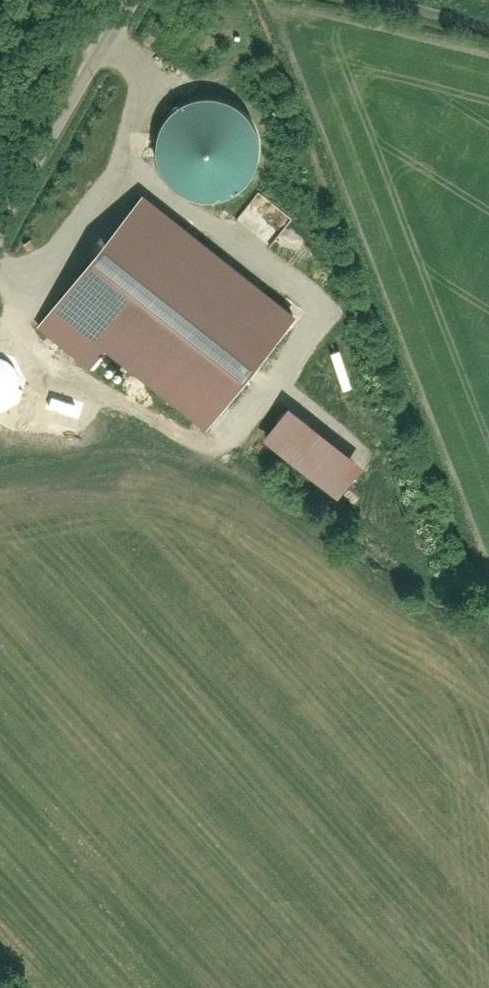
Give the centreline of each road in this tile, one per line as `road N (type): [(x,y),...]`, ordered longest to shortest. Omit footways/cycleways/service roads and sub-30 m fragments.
road 1 (unclassified): [(0,228),(134,0)]

